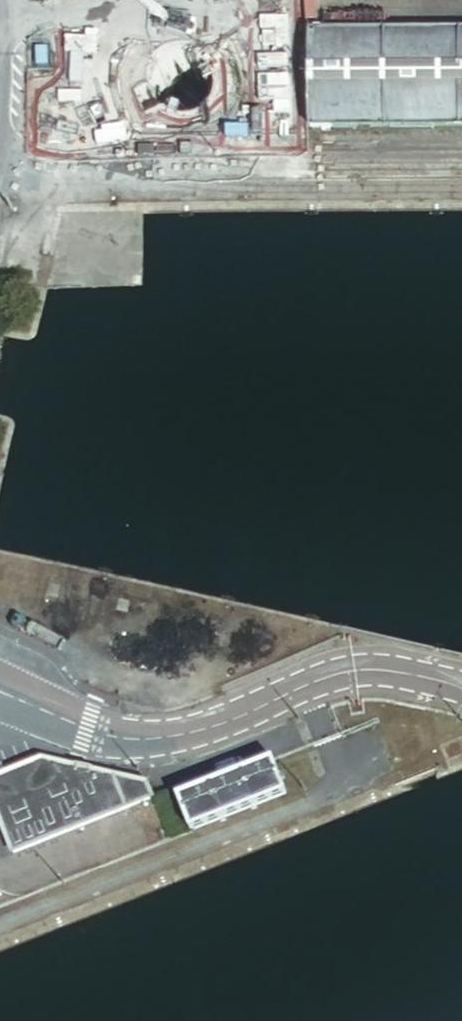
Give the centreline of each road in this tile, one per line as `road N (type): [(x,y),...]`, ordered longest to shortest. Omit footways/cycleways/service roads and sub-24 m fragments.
road 1 (unclassified): [(461,692),(416,676),(326,678),(196,734),(159,739),(87,736),(0,695)]

